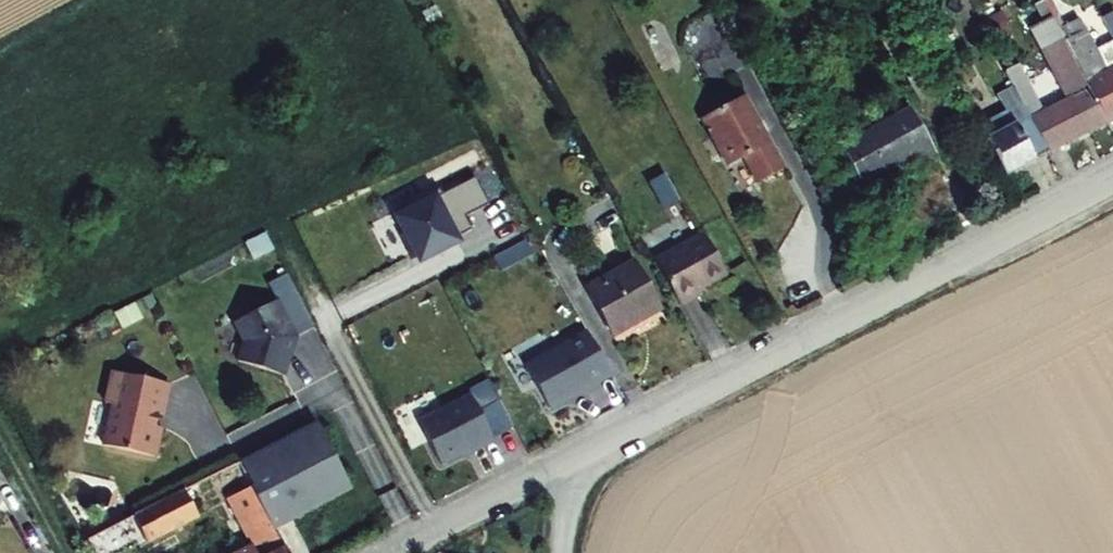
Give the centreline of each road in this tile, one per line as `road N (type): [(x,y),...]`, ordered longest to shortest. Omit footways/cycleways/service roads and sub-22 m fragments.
road 1 (residential): [(1112,177),(575,458)]
road 2 (residential): [(575,458),(405,545)]
road 3 (track): [(0,429),(67,552)]

